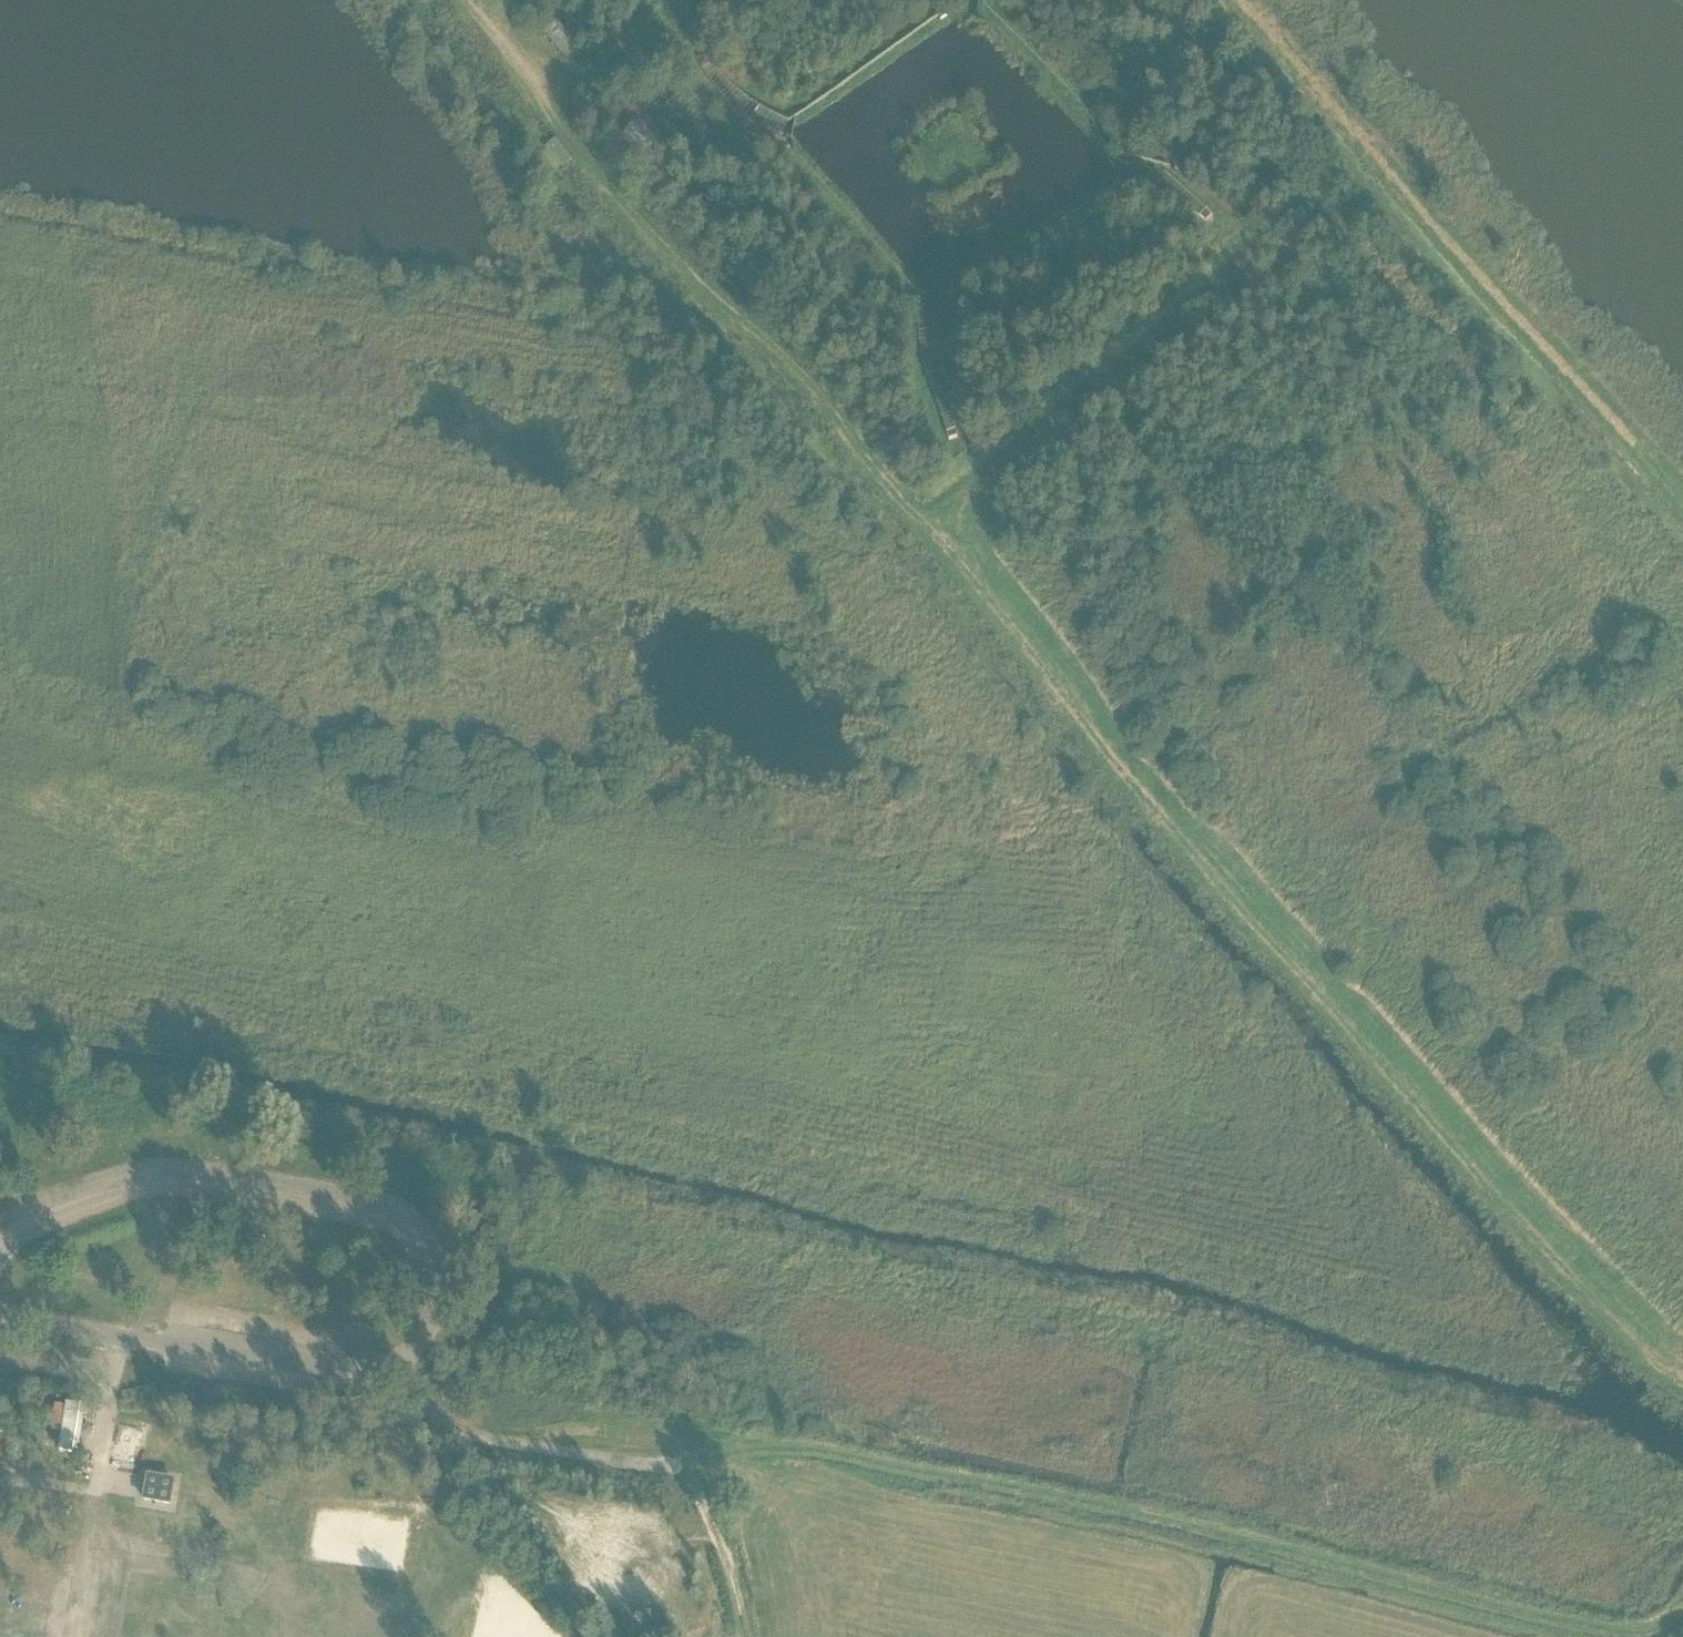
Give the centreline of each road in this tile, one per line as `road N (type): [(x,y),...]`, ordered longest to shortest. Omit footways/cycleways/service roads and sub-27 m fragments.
road 1 (track): [(548,111),(697,285),(796,370),(859,461),(954,563),(1112,765),(1465,1167),(1630,1344),(1682,1377)]
road 2 (track): [(1682,1621),(1625,1636),(814,1455),(678,1466)]
road 3 (track): [(461,0),(548,111)]

